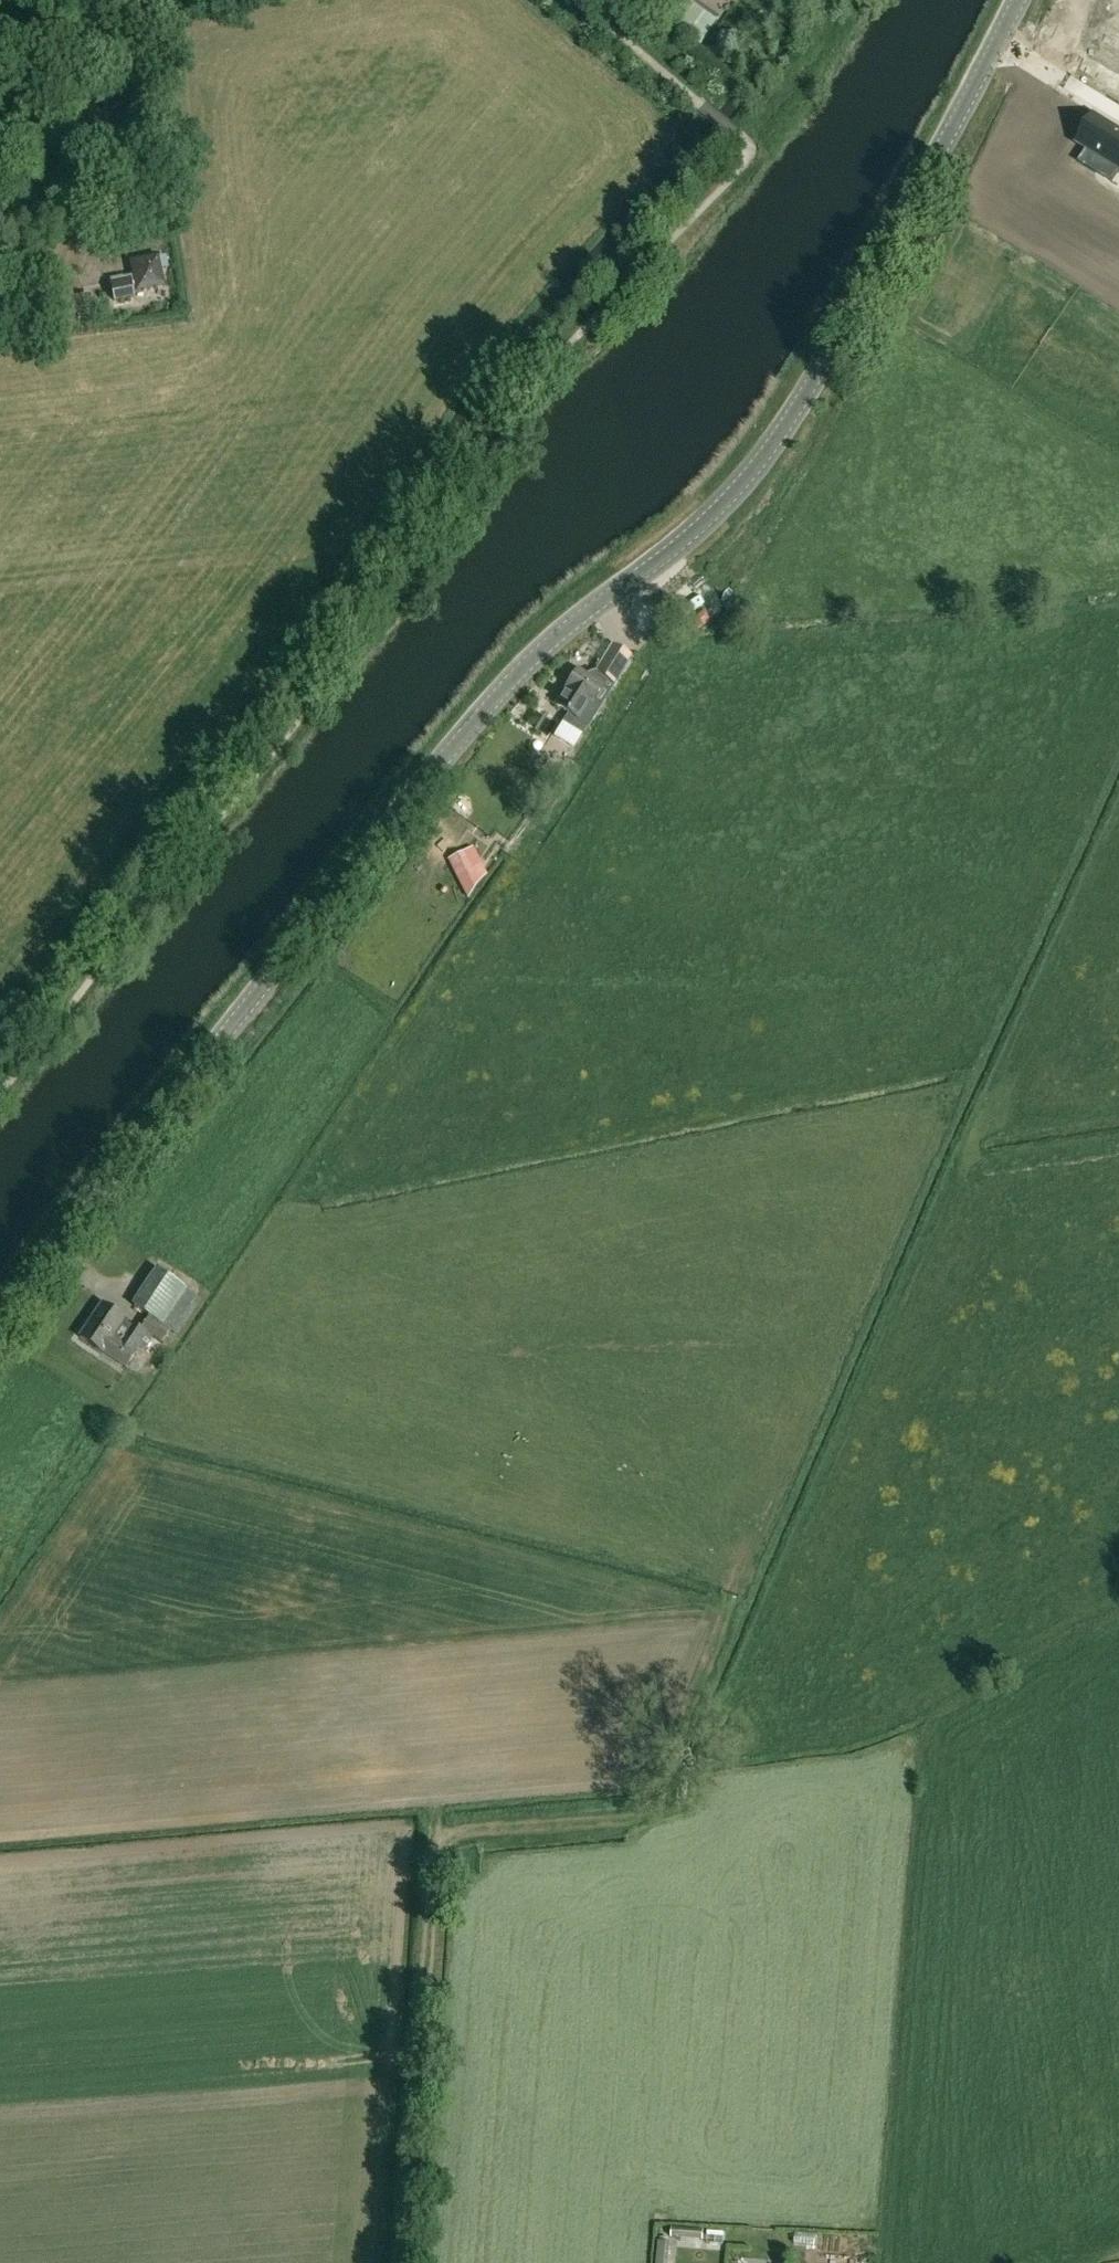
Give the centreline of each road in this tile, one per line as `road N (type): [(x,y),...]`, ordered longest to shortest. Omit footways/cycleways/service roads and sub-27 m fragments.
road 1 (tertiary): [(0,1317),(501,693),(564,632),(708,521),(756,469),(825,362),(1017,0)]
road 2 (track): [(0,97),(88,71),(106,81),(117,127),(111,164),(83,226),(28,302),(0,318)]

